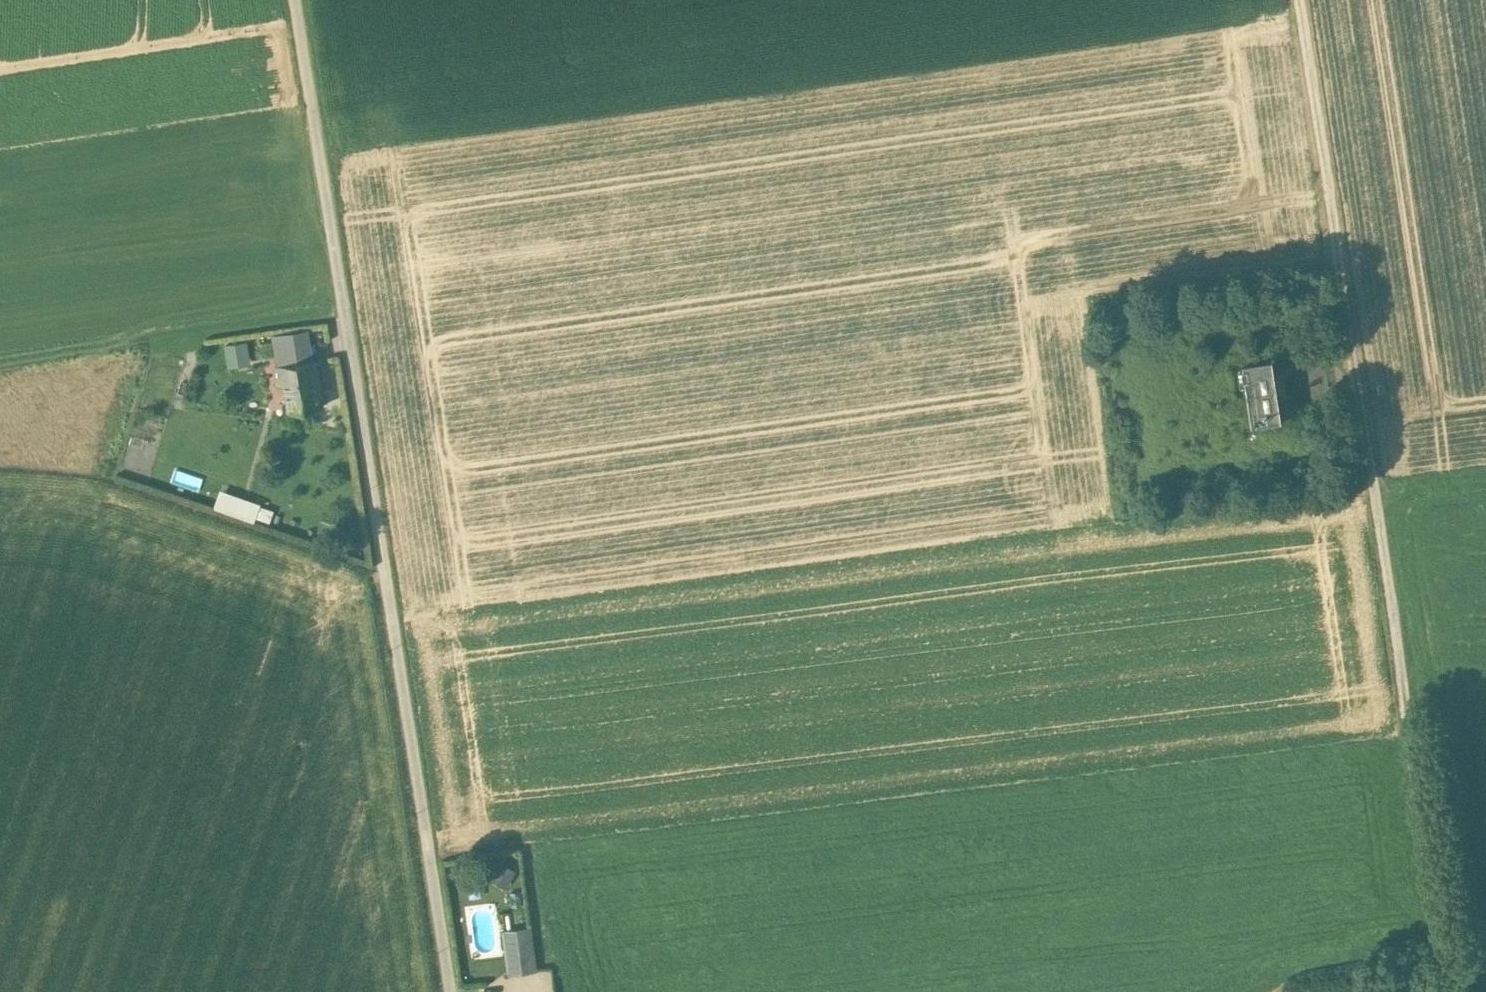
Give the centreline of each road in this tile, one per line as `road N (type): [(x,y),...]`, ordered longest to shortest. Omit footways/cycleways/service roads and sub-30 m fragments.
road 1 (unclassified): [(456,991),(301,0)]
road 2 (unclassified): [(1455,991),(1304,0)]
road 3 (track): [(349,308),(0,358)]

